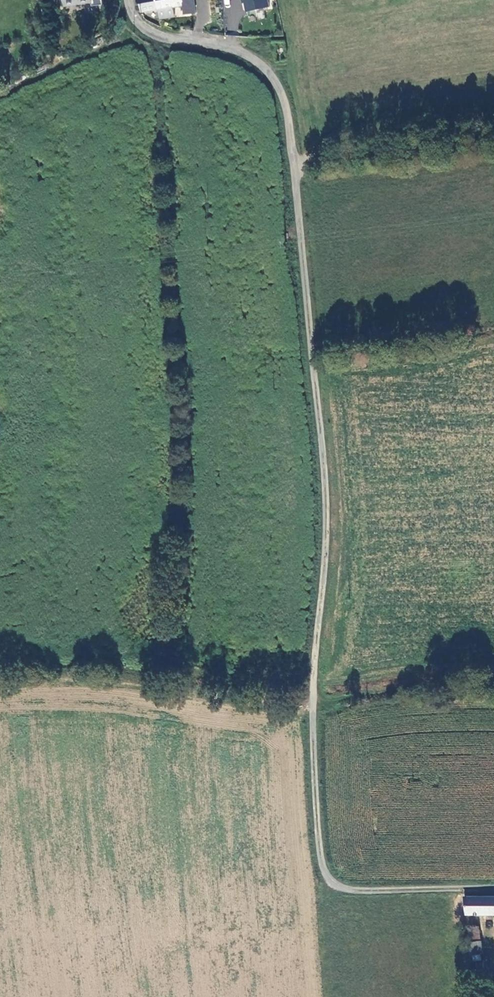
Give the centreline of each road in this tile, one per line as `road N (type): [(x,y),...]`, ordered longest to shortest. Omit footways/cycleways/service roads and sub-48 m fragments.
road 1 (track): [(315,700),(325,506),(288,113),(249,53),(162,40),(139,21)]
road 2 (track): [(493,888),(325,887),(315,700)]
road 3 (track): [(493,136),(293,165)]
road 4 (track): [(493,684),(315,700)]

